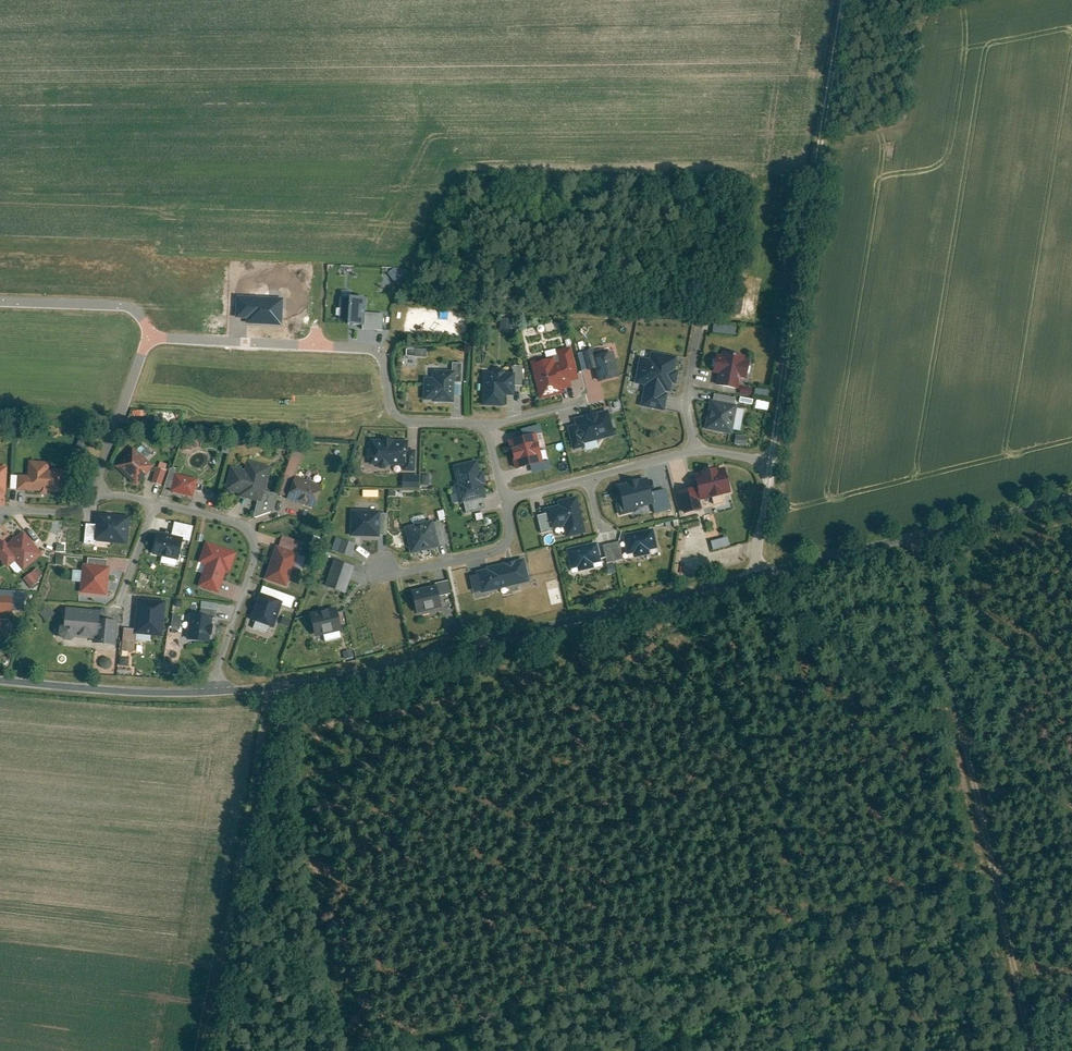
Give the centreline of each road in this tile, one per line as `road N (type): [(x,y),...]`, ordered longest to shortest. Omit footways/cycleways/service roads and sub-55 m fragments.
road 1 (residential): [(771,458),(694,451),(508,500),(485,420),(394,416),(379,356),(370,350),(157,341)]
road 2 (tertiary): [(760,573),(338,678),(220,692)]
road 3 (unclassified): [(842,0),(771,458)]
road 4 (track): [(283,685),(207,1050)]
road 5 (tertiary): [(1071,495),(760,573)]
road 6 (track): [(959,737),(1027,1050)]
road 7 (residential): [(220,692),(217,672),(254,549),(251,535),(195,513),(101,498)]
road 8 (tertiary): [(220,692),(108,695),(0,684)]
road 9 (track): [(915,534),(959,737)]
road 10 (residential): [(0,301),(124,306),(157,341)]
road 11 (residential): [(157,341),(146,349),(101,470),(101,498)]
road 12 (track): [(1071,814),(959,737)]
road 13 (track): [(959,737),(856,659)]

